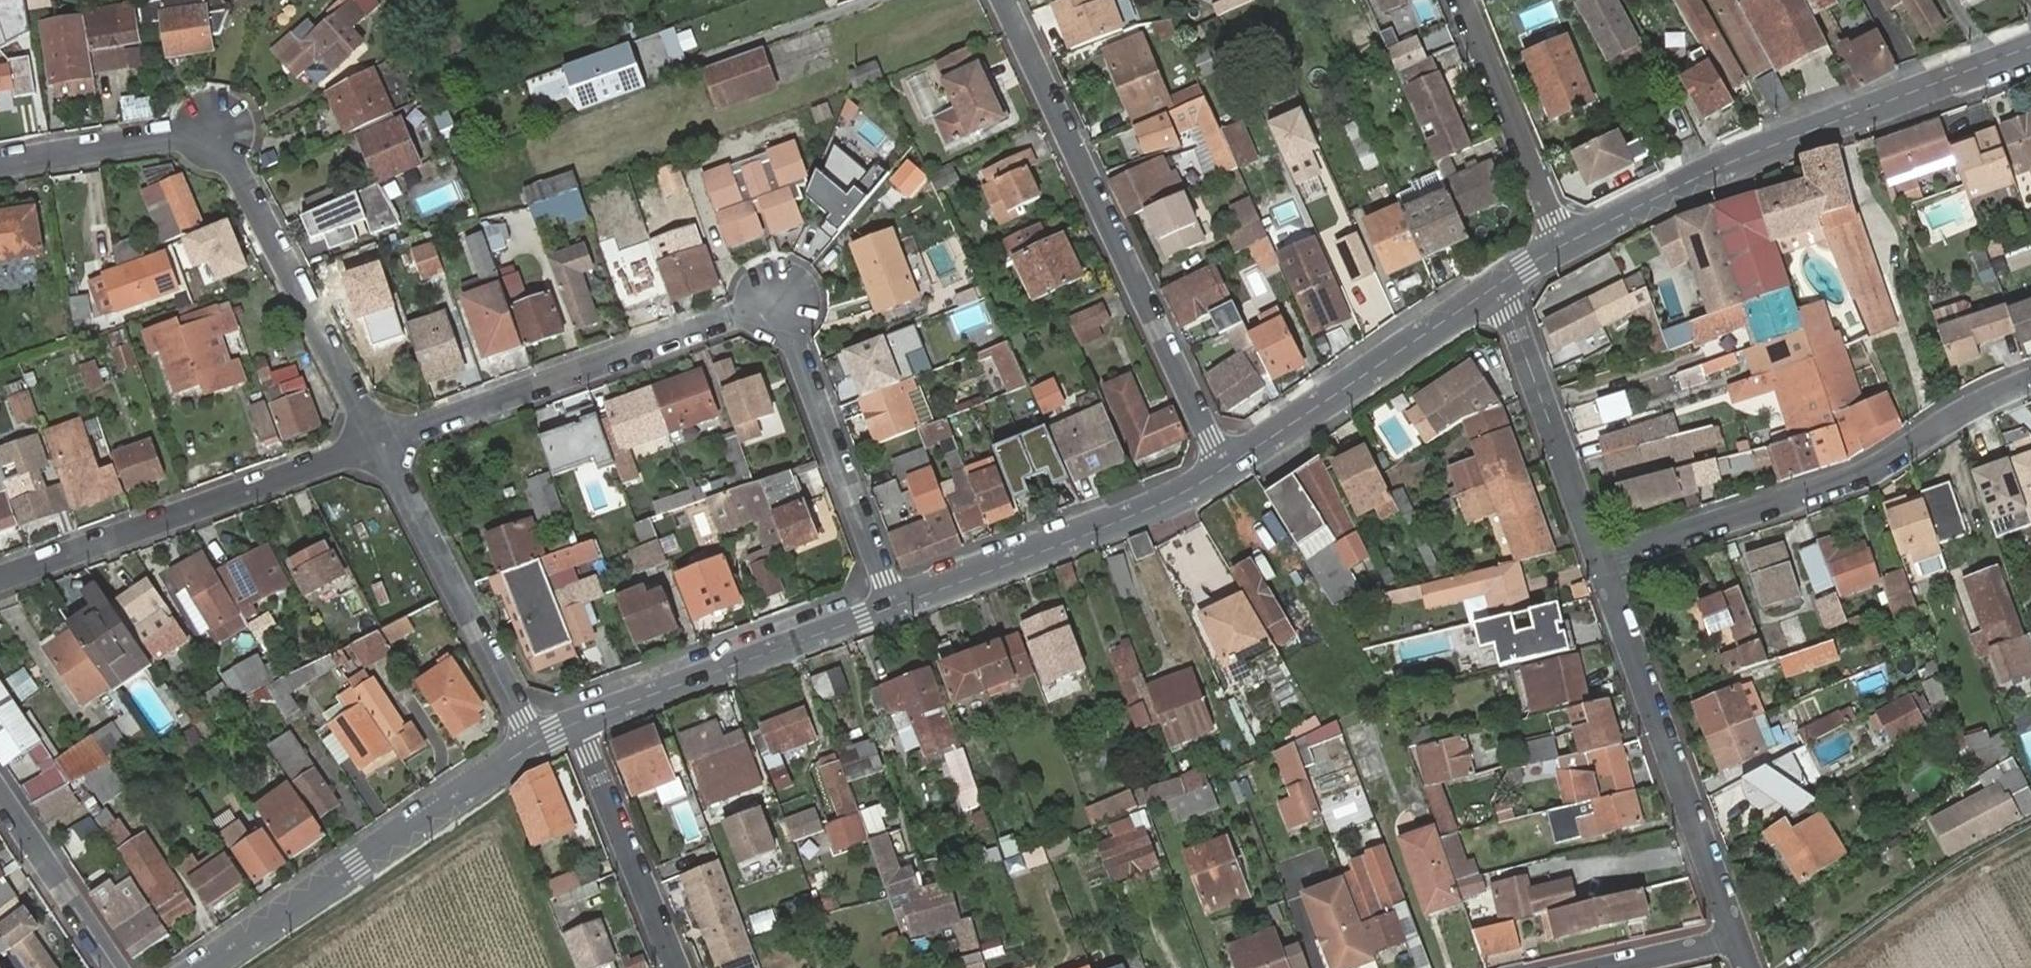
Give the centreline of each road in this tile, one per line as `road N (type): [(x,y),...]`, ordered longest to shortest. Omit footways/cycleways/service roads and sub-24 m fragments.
road 1 (residential): [(894,602),(785,300),(379,443)]
road 2 (residential): [(379,443),(221,126),(0,162)]
road 3 (residential): [(1226,470),(1004,0)]
road 4 (tertiary): [(1561,244),(1873,105),(2030,46)]
road 5 (residential): [(1603,563),(1876,471),(1954,415),(2030,384)]
road 6 (track): [(561,967),(502,817),(281,967)]
road 7 (residential): [(379,443),(0,579)]
road 8 (residential): [(1736,940),(1603,563)]
road 9 (tertiary): [(207,967),(535,744)]
road 10 (tertiary): [(894,602),(1090,534),(1226,470)]
road 11 (tertiary): [(577,725),(894,602)]
road 12 (residential): [(535,744),(379,443)]
road 13 (tertiary): [(1226,470),(1498,284)]
road 14 (residential): [(1603,563),(1498,284)]
road 15 (residential): [(1561,244),(1461,0)]
road 16 (residential): [(577,725),(678,967)]
road 17 (track): [(2030,848),(1917,912),(1845,967)]
road 18 (residential): [(0,796),(116,967)]
road 19 (residential): [(1736,940),(1612,967)]

